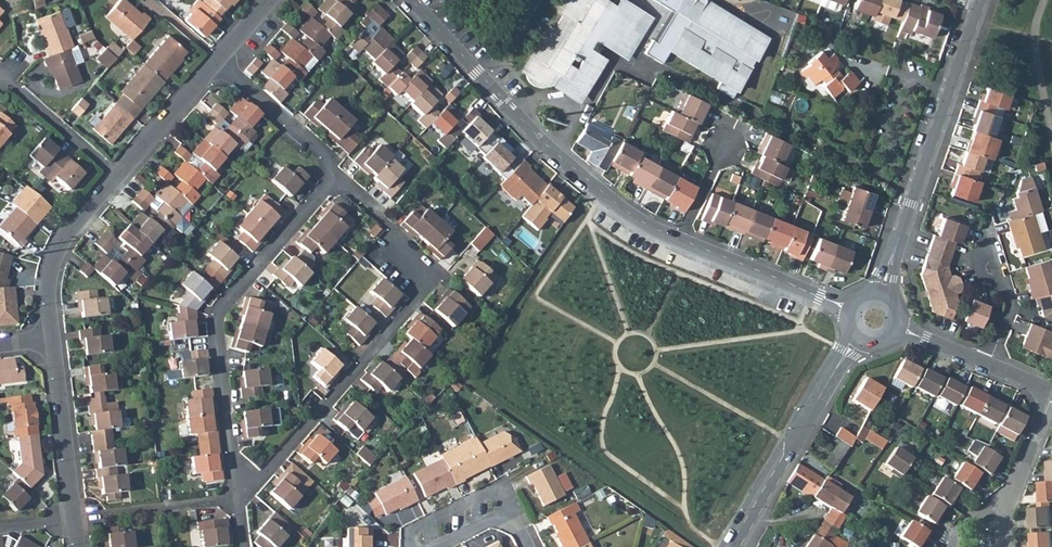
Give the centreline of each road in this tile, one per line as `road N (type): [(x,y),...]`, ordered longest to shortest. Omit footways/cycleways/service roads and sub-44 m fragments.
road 1 (residential): [(236,499),(438,274),(334,177)]
road 2 (residential): [(236,499),(216,318),(334,177)]
road 3 (residential): [(411,0),(554,153),(624,210),(680,240)]
road 4 (residential): [(880,293),(977,1)]
road 5 (residential): [(858,338),(731,546)]
road 6 (residential): [(51,339),(47,296),(54,257),(116,176)]
road 7 (residential): [(680,240),(849,310)]
road 8 (residential): [(73,519),(51,339)]
road 9 (residential): [(334,177),(314,145),(216,62)]
road 10 (residential): [(236,499),(73,519)]
road 11 (residential): [(1002,546),(1010,495),(1051,396)]
road 12 (residential): [(116,176),(216,62)]
road 13 (residential): [(4,79),(116,176)]
road 14 (residential): [(986,253),(1012,304),(989,364)]

